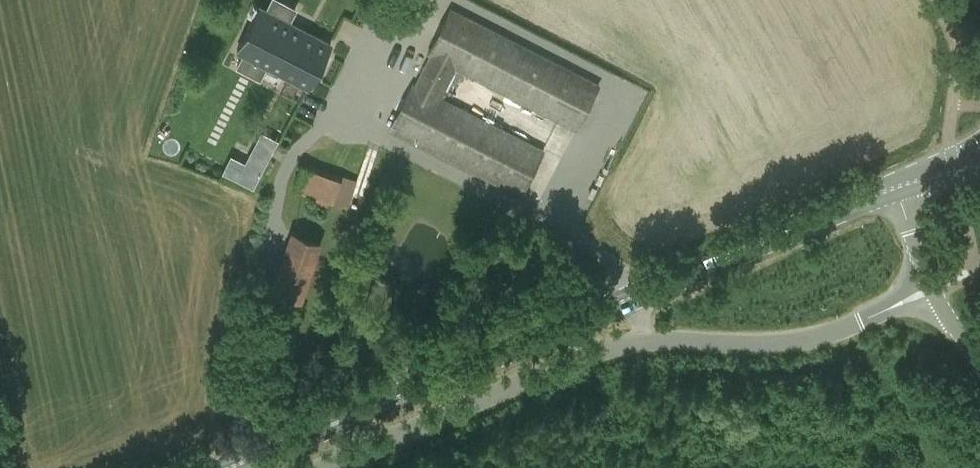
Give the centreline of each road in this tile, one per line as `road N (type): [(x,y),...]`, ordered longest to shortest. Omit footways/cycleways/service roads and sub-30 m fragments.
road 1 (secondary): [(232,467),(895,187)]
road 2 (unclassified): [(321,467),(583,356),(667,341),(803,340),(933,289)]

